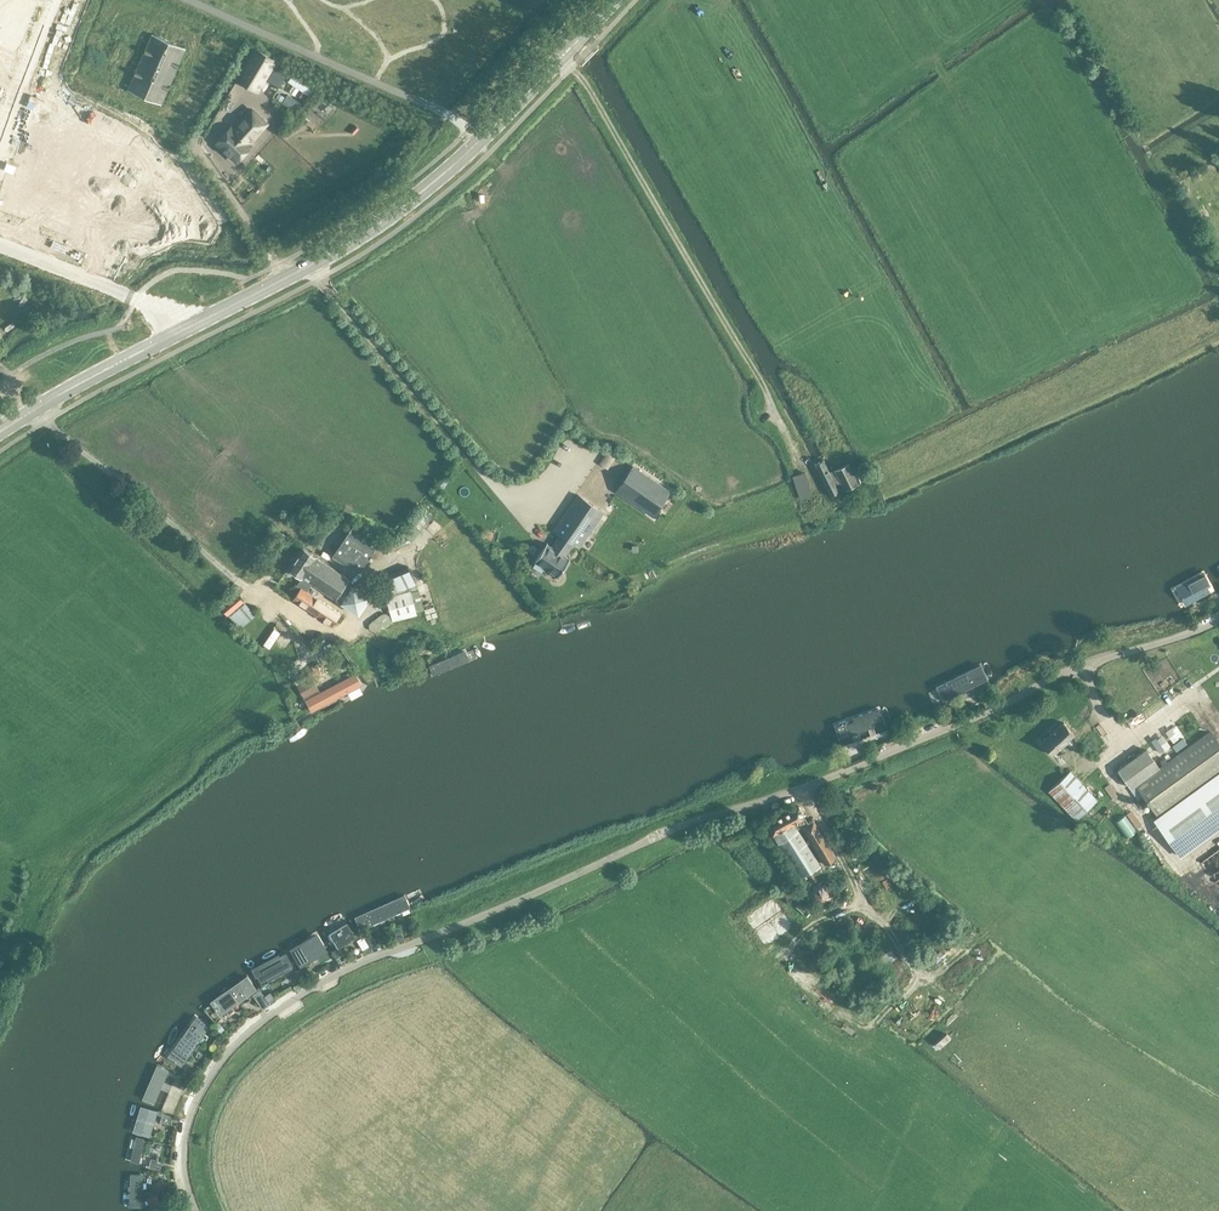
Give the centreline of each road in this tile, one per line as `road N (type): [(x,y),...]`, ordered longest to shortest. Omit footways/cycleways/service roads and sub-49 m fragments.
road 1 (unclassified): [(193,1210),(181,1173),(181,1121),(240,1044),(288,1003),(671,833),(833,779),(1010,706),(1062,676),(1218,623)]
road 2 (secondary): [(191,325),(355,239),(423,190),(614,0)]
road 3 (residential): [(191,325),(183,303),(153,282),(0,222)]
road 4 (secondary): [(0,432),(191,325)]
road 5 (unclassified): [(0,247),(191,325)]
road 6 (residential): [(188,82),(44,24)]
road 7 (residential): [(44,24),(0,143)]

